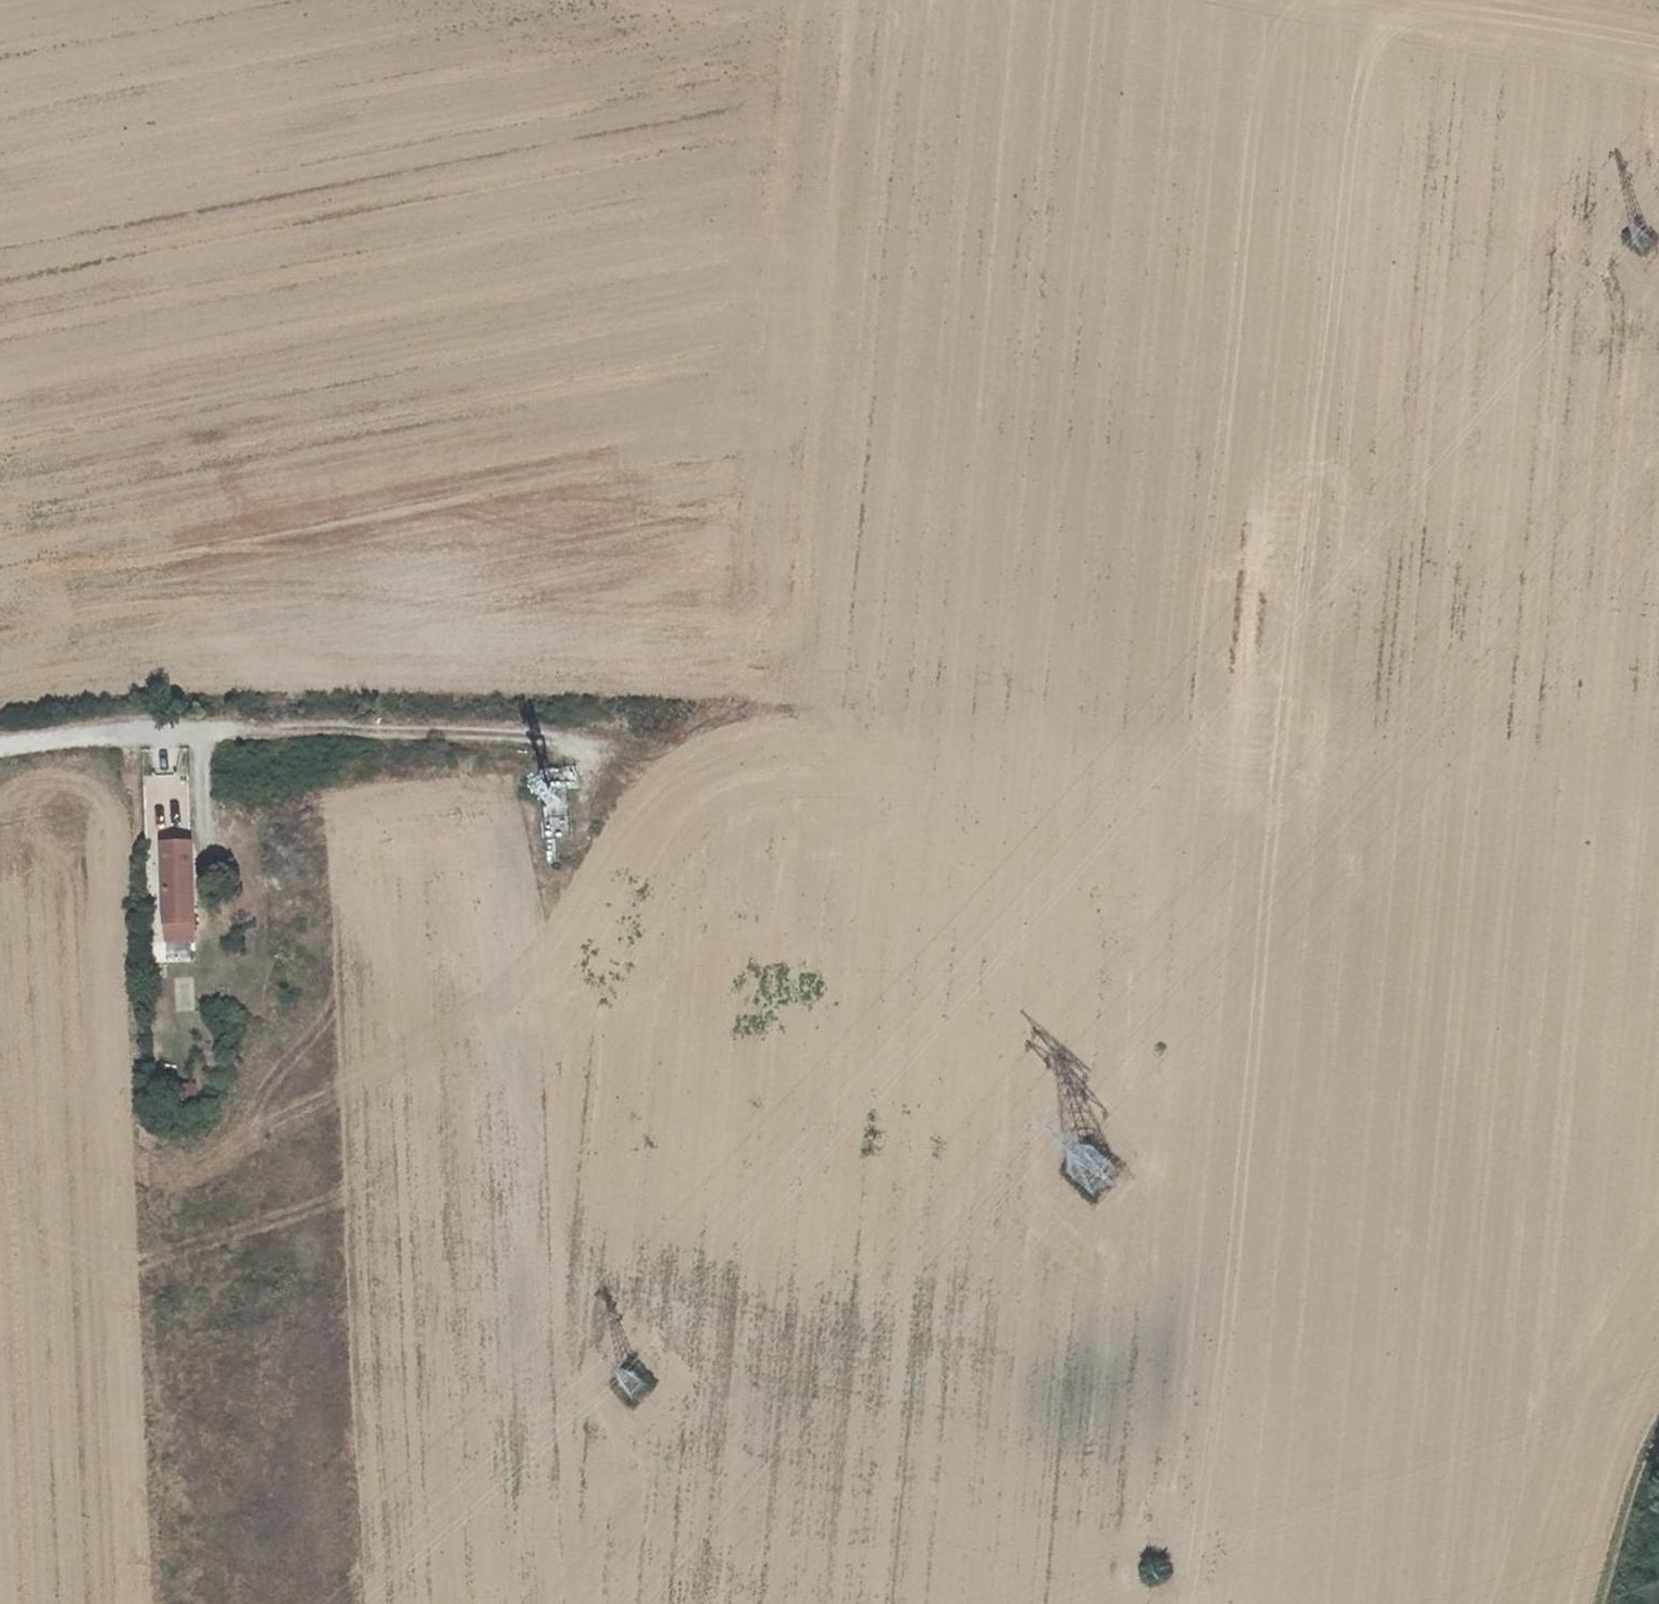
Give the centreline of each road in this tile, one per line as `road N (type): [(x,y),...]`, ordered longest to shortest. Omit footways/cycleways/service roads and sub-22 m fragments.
road 1 (unclassified): [(0,748),(176,731),(565,739)]

